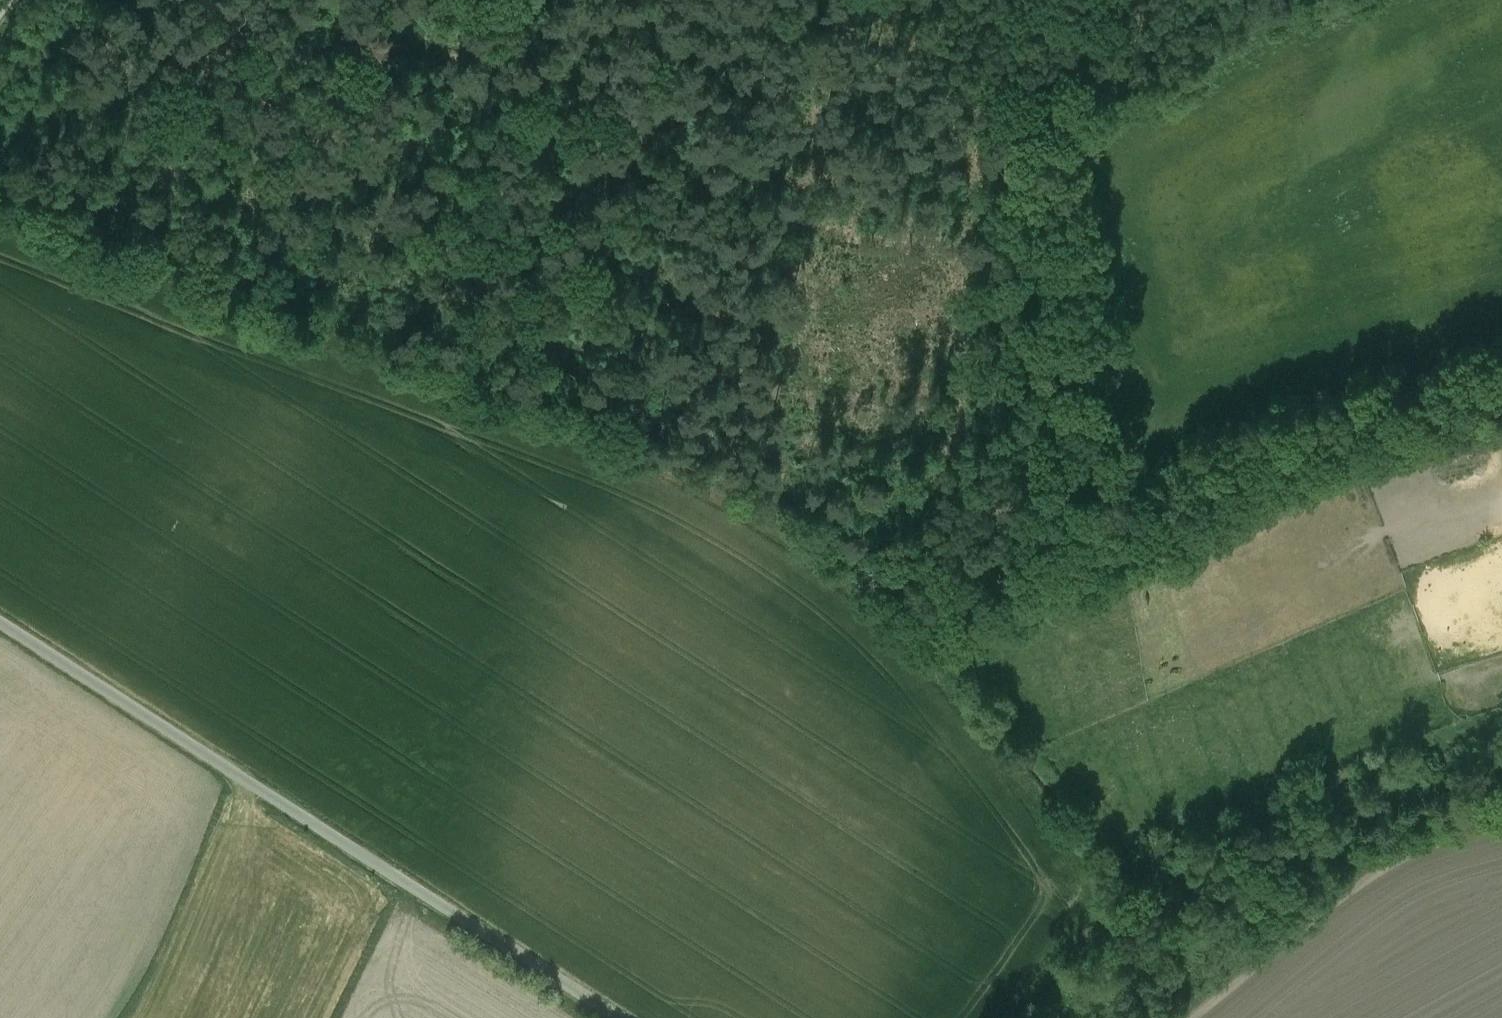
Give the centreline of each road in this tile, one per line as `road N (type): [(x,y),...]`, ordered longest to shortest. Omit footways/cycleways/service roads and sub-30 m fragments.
road 1 (residential): [(0,624),(618,1017)]
road 2 (track): [(1501,824),(1374,869),(1193,1017)]

